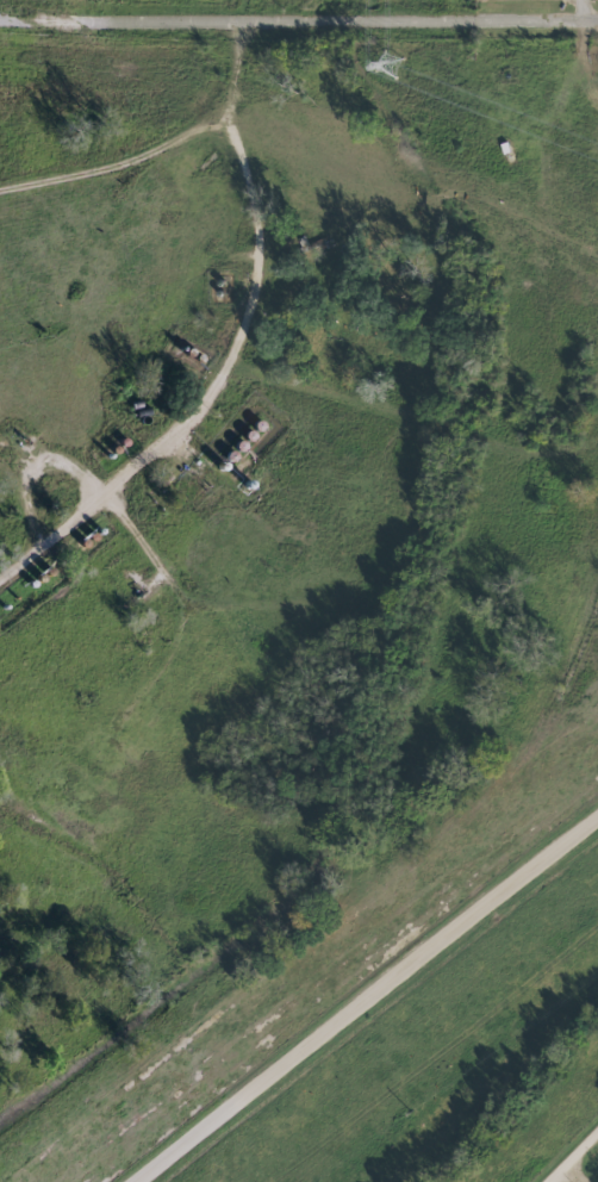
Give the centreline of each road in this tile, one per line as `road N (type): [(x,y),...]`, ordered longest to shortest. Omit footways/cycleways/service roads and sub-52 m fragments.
road 1 (residential): [(597,20),(230,24),(0,9)]

